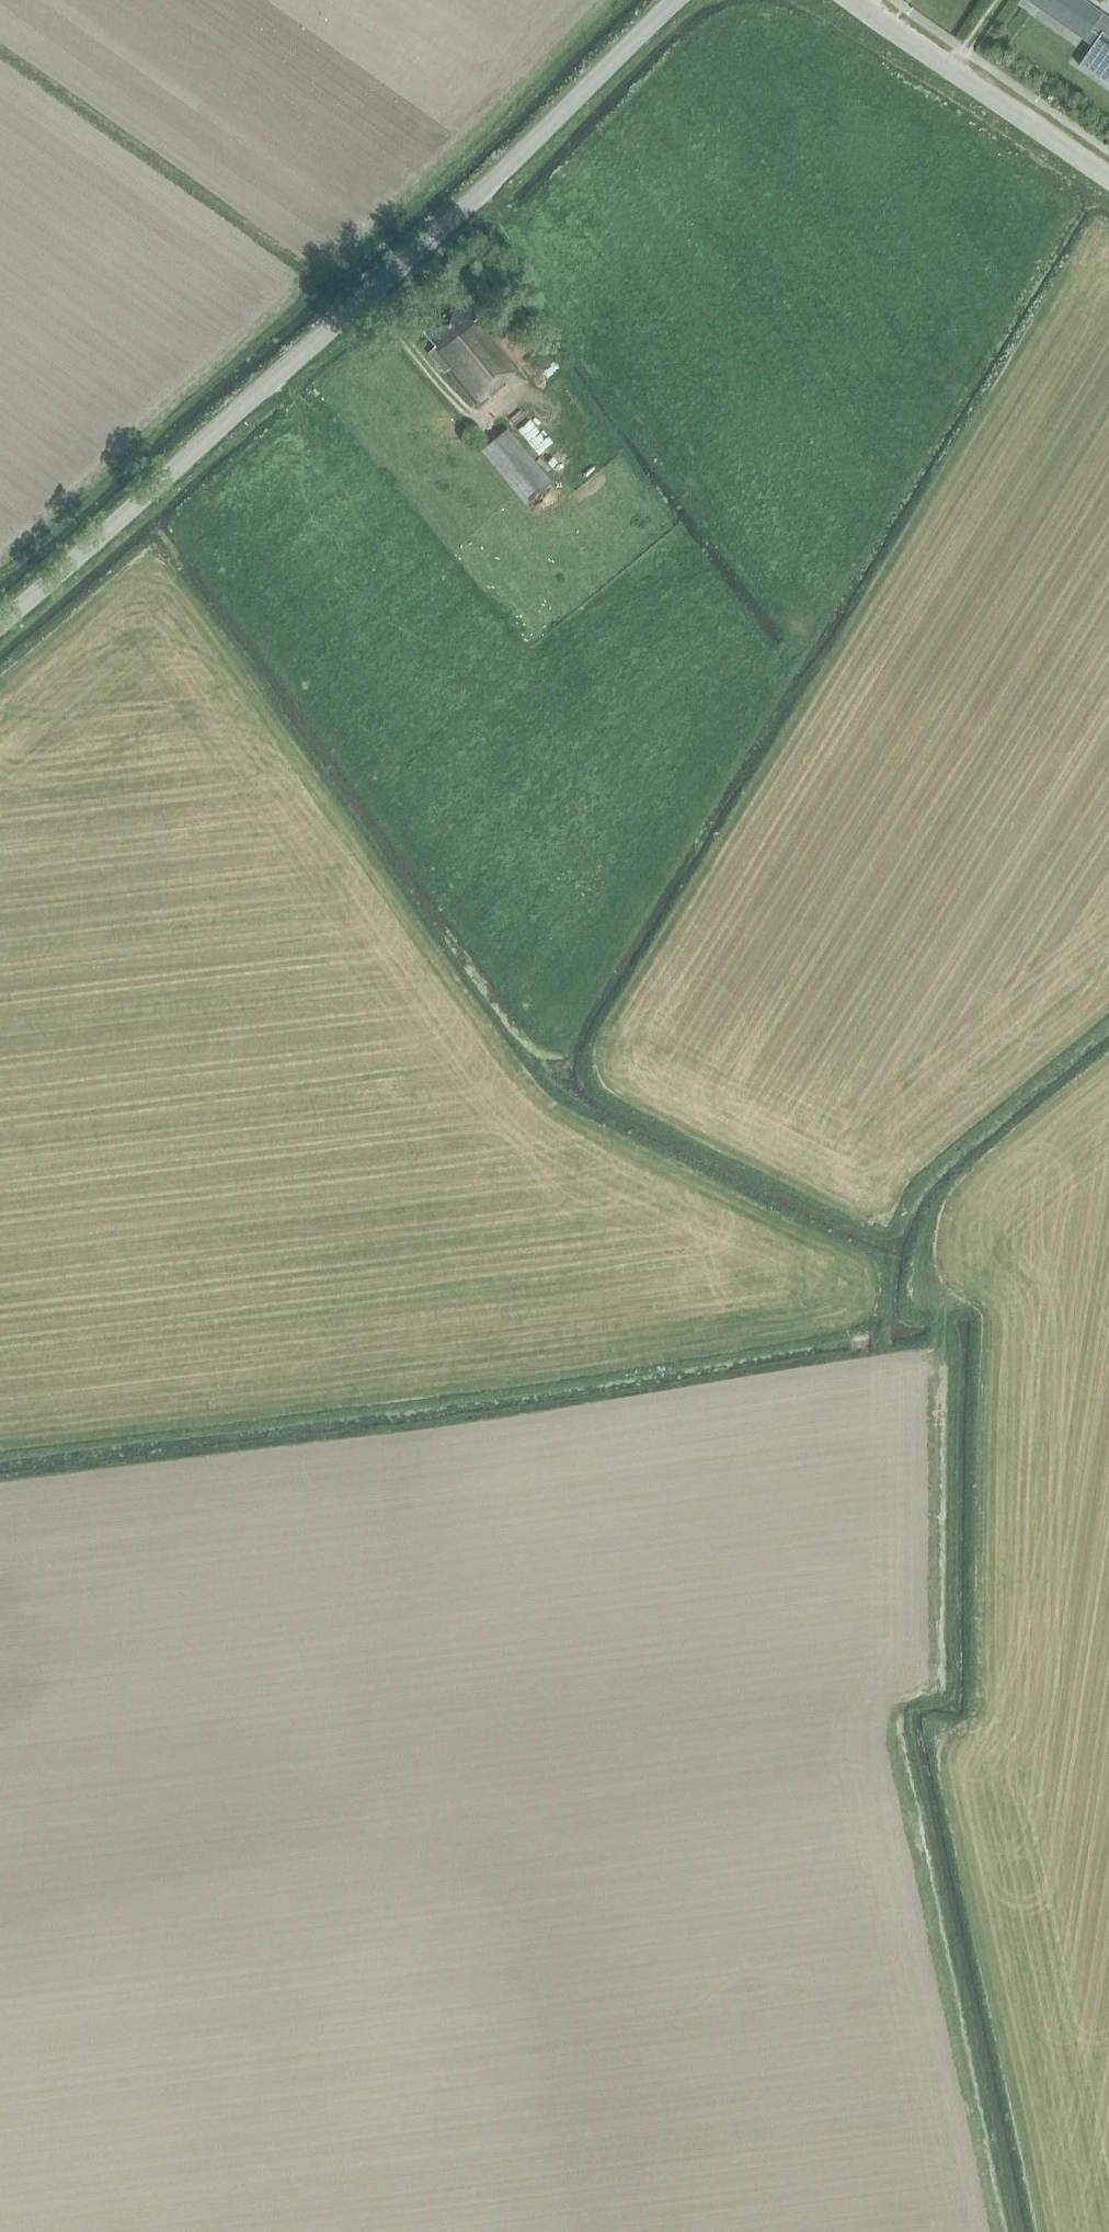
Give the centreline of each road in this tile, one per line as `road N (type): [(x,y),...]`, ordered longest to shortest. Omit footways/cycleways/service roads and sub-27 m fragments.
road 1 (tertiary): [(0,623),(365,298),(675,0)]
road 2 (tertiary): [(1108,178),(851,0)]

